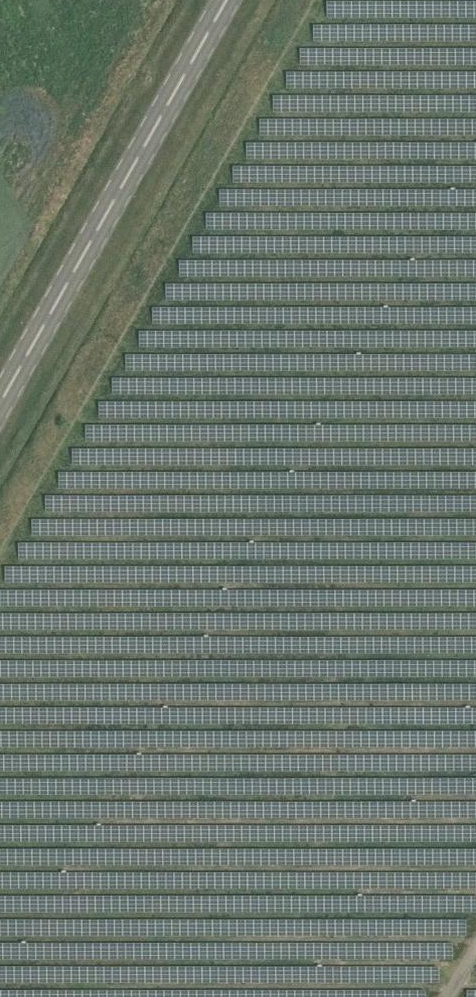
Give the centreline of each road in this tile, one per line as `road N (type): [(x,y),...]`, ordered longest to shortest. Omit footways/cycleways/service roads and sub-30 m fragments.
road 1 (primary): [(0,407),(228,0)]

